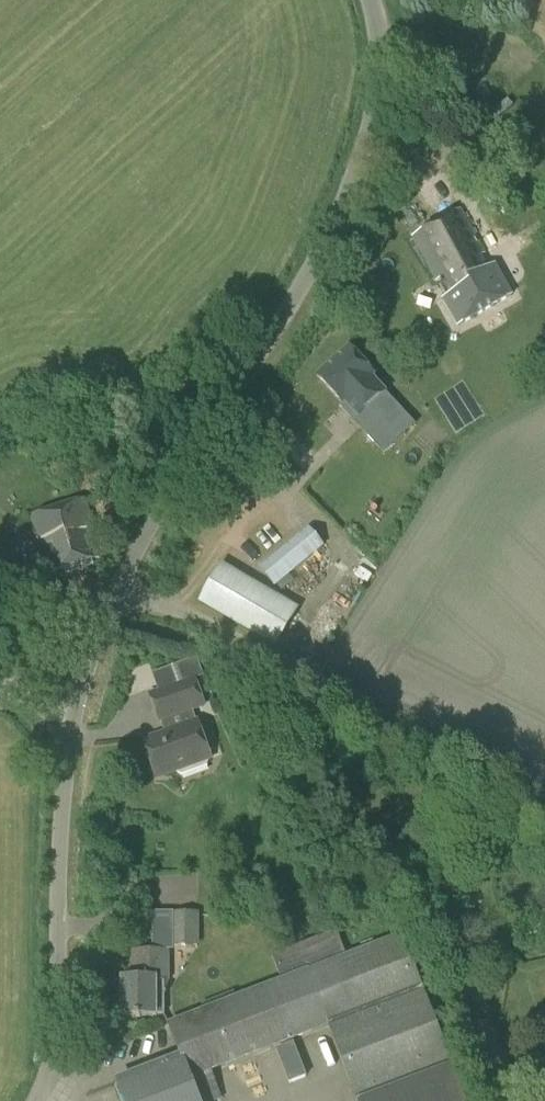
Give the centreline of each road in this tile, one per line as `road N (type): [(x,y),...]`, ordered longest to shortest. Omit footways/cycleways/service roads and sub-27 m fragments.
road 1 (unclassified): [(75,710),(123,573),(301,285),(346,192),(375,91),(380,51),(369,0)]
road 2 (unclassified): [(33,1100),(55,1052),(58,856),(75,710)]

